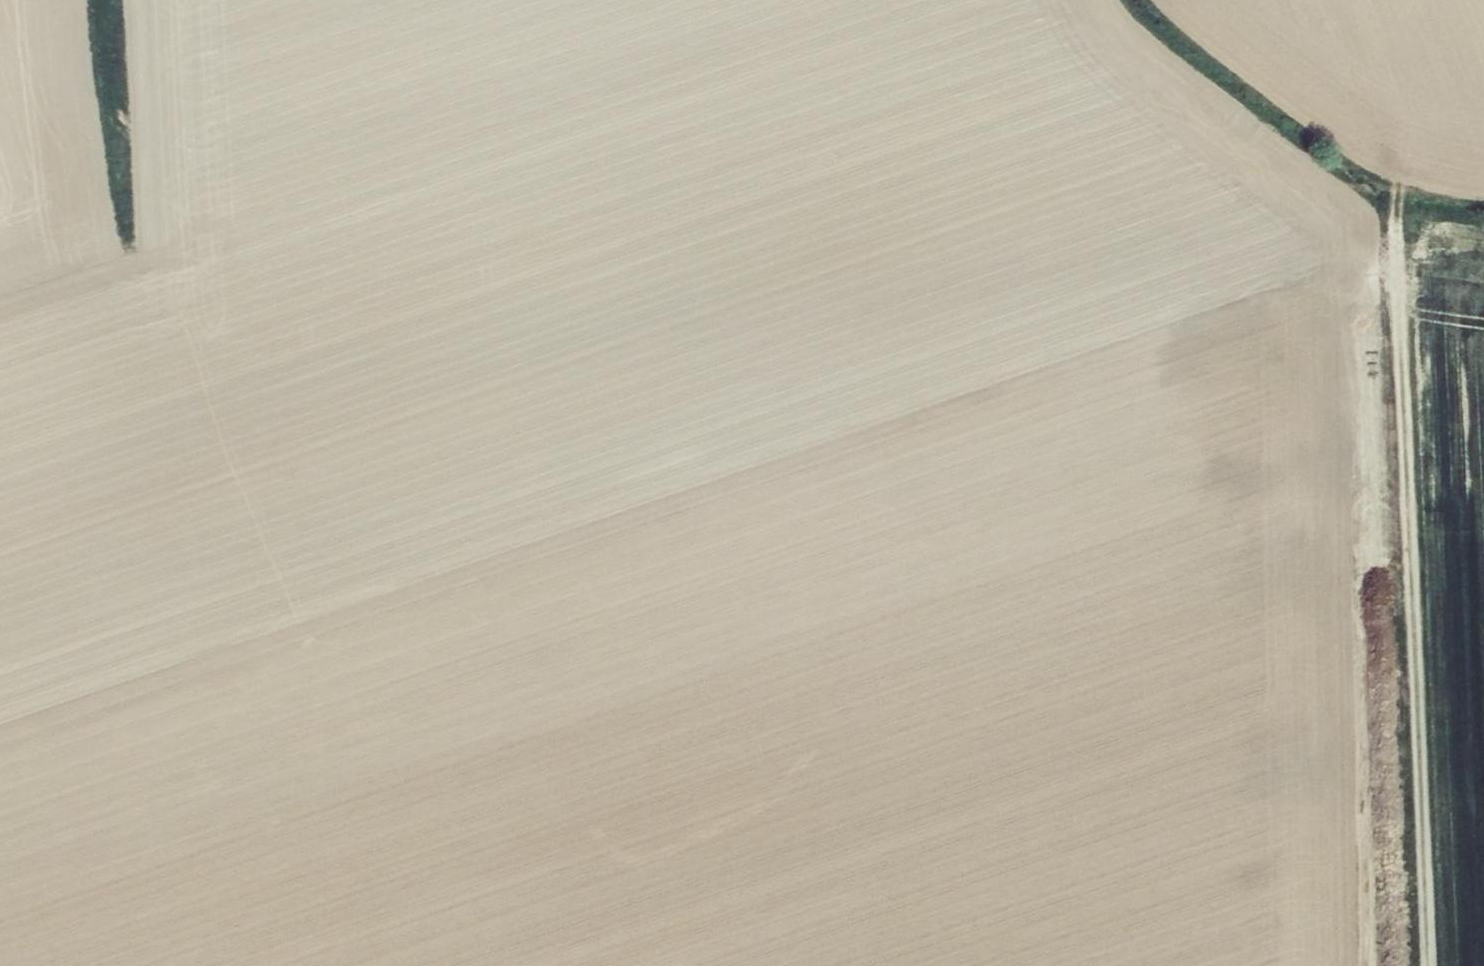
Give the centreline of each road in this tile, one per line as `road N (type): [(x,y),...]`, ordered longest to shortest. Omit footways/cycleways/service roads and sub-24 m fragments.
road 1 (track): [(1429,965),(1394,234)]

